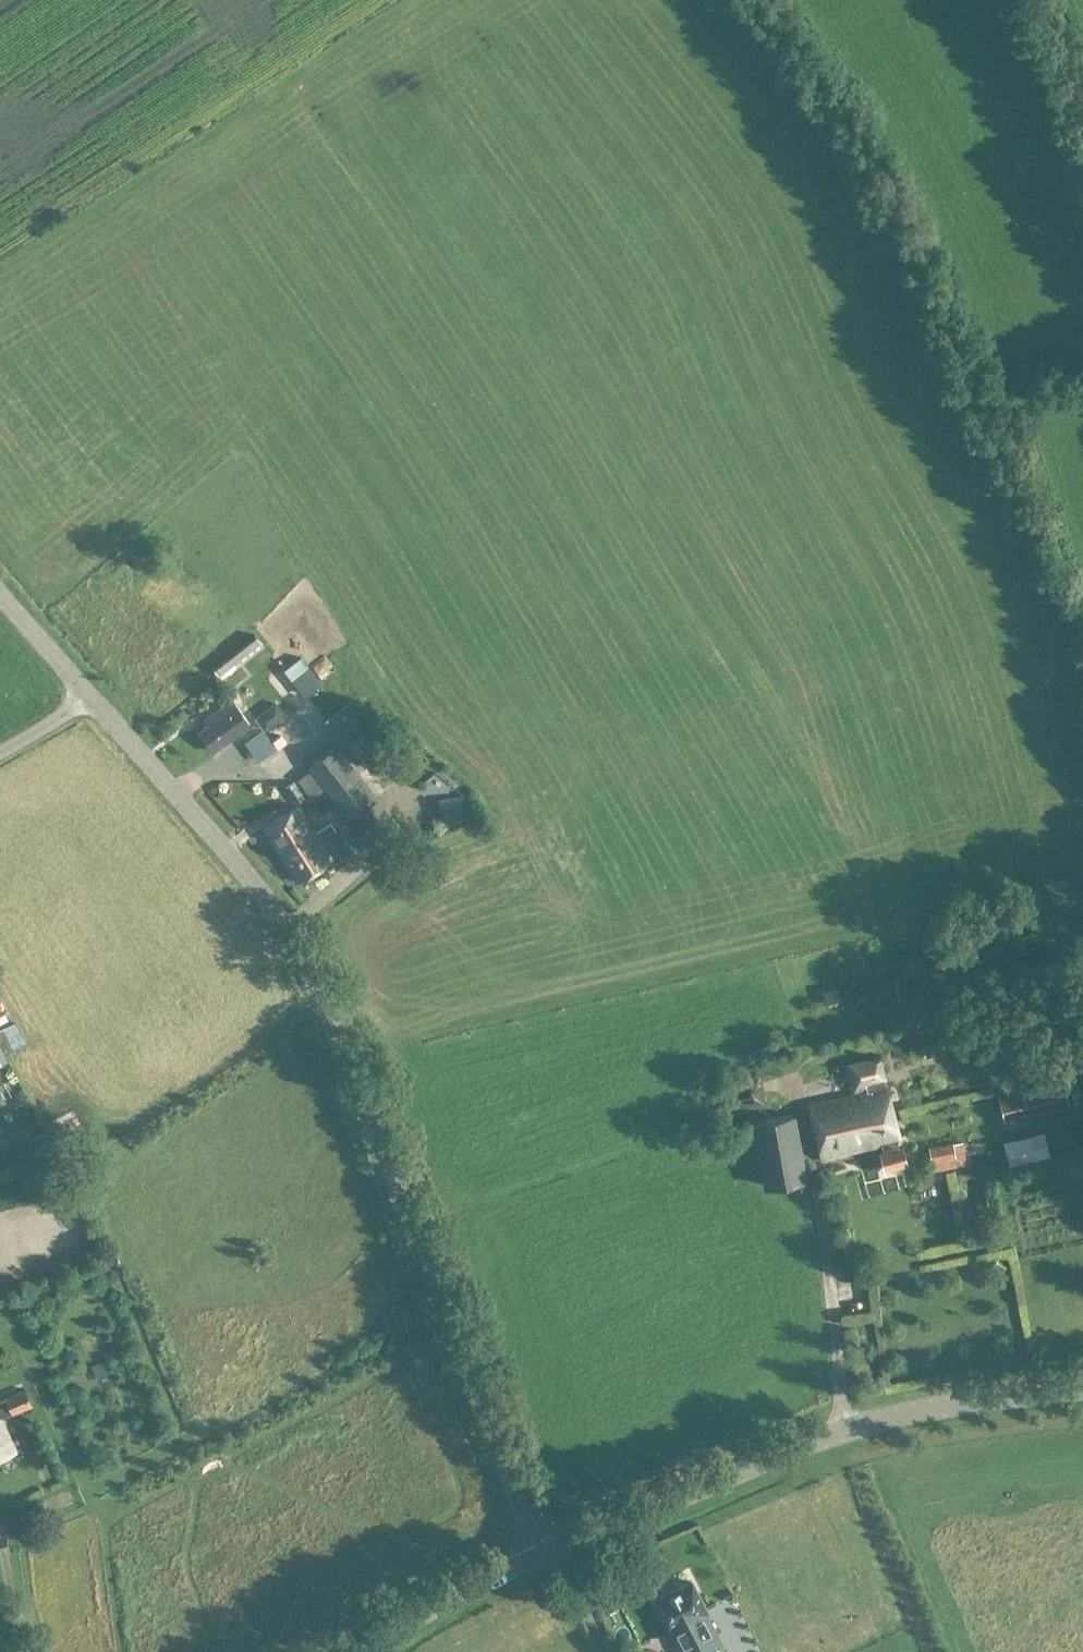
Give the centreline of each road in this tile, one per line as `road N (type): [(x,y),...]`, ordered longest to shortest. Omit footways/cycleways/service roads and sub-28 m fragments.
road 1 (unclassified): [(539,1558),(287,929),(0,596)]
road 2 (tertiary): [(539,1558),(802,1446),(989,1401),(1082,1392)]
road 3 (tertiary): [(361,1651),(539,1558)]

